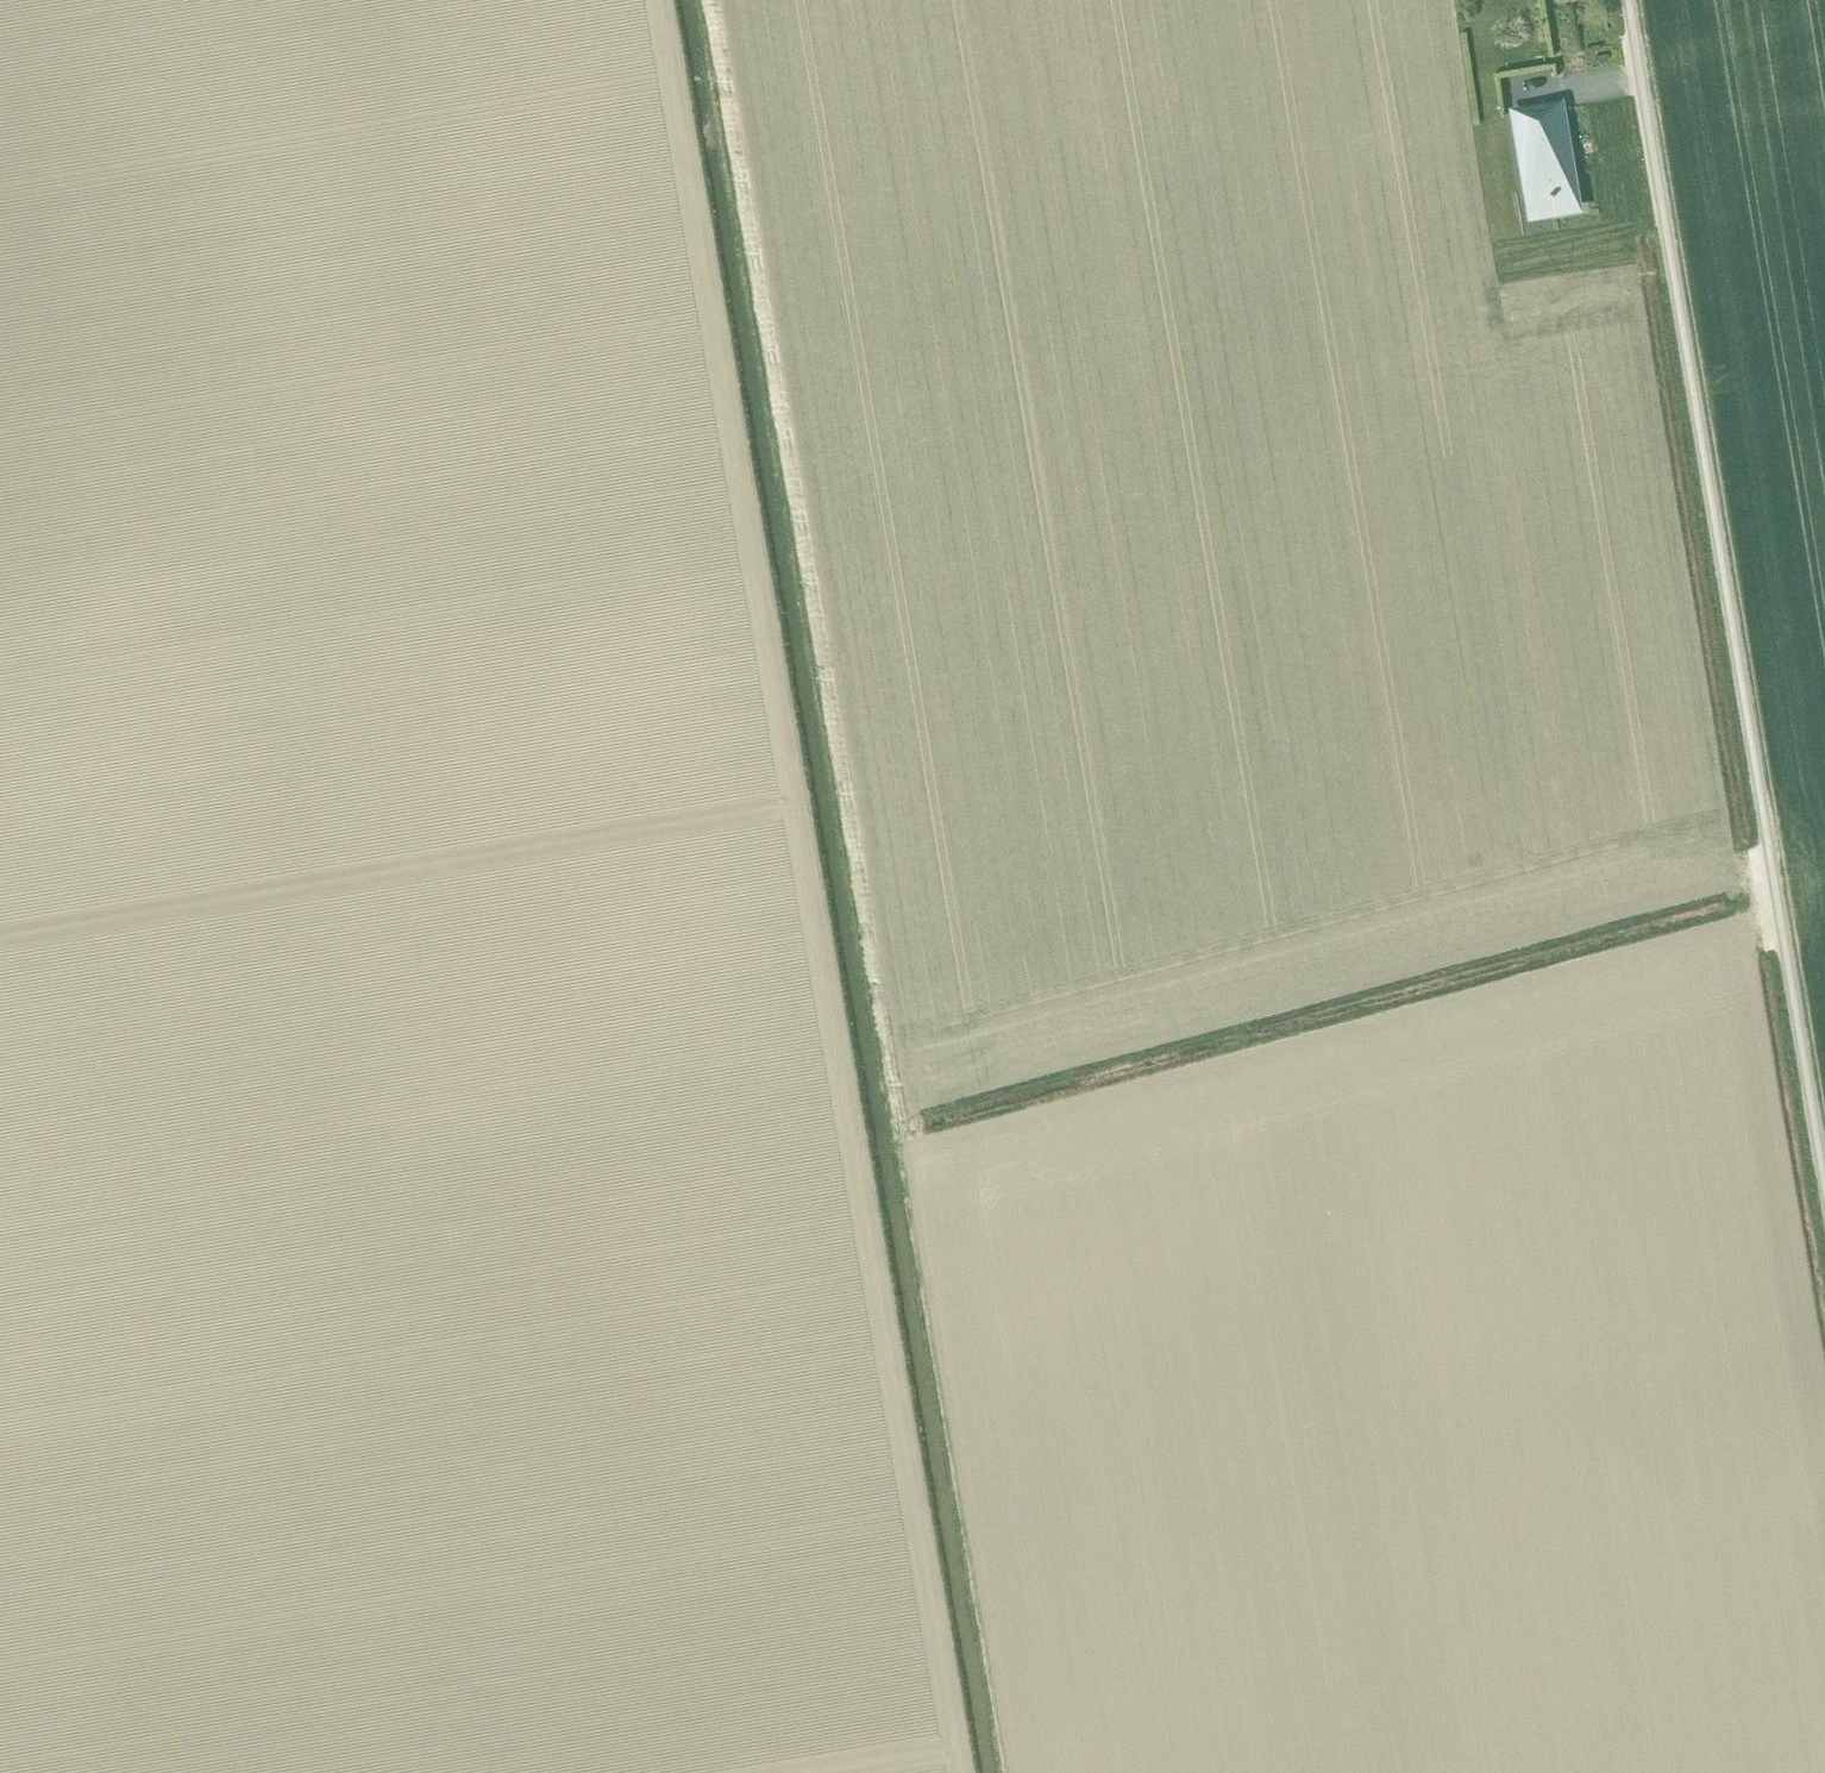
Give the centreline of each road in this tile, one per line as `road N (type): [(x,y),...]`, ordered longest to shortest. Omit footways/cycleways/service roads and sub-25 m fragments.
road 1 (unclassified): [(1824,1194),(1627,0)]

